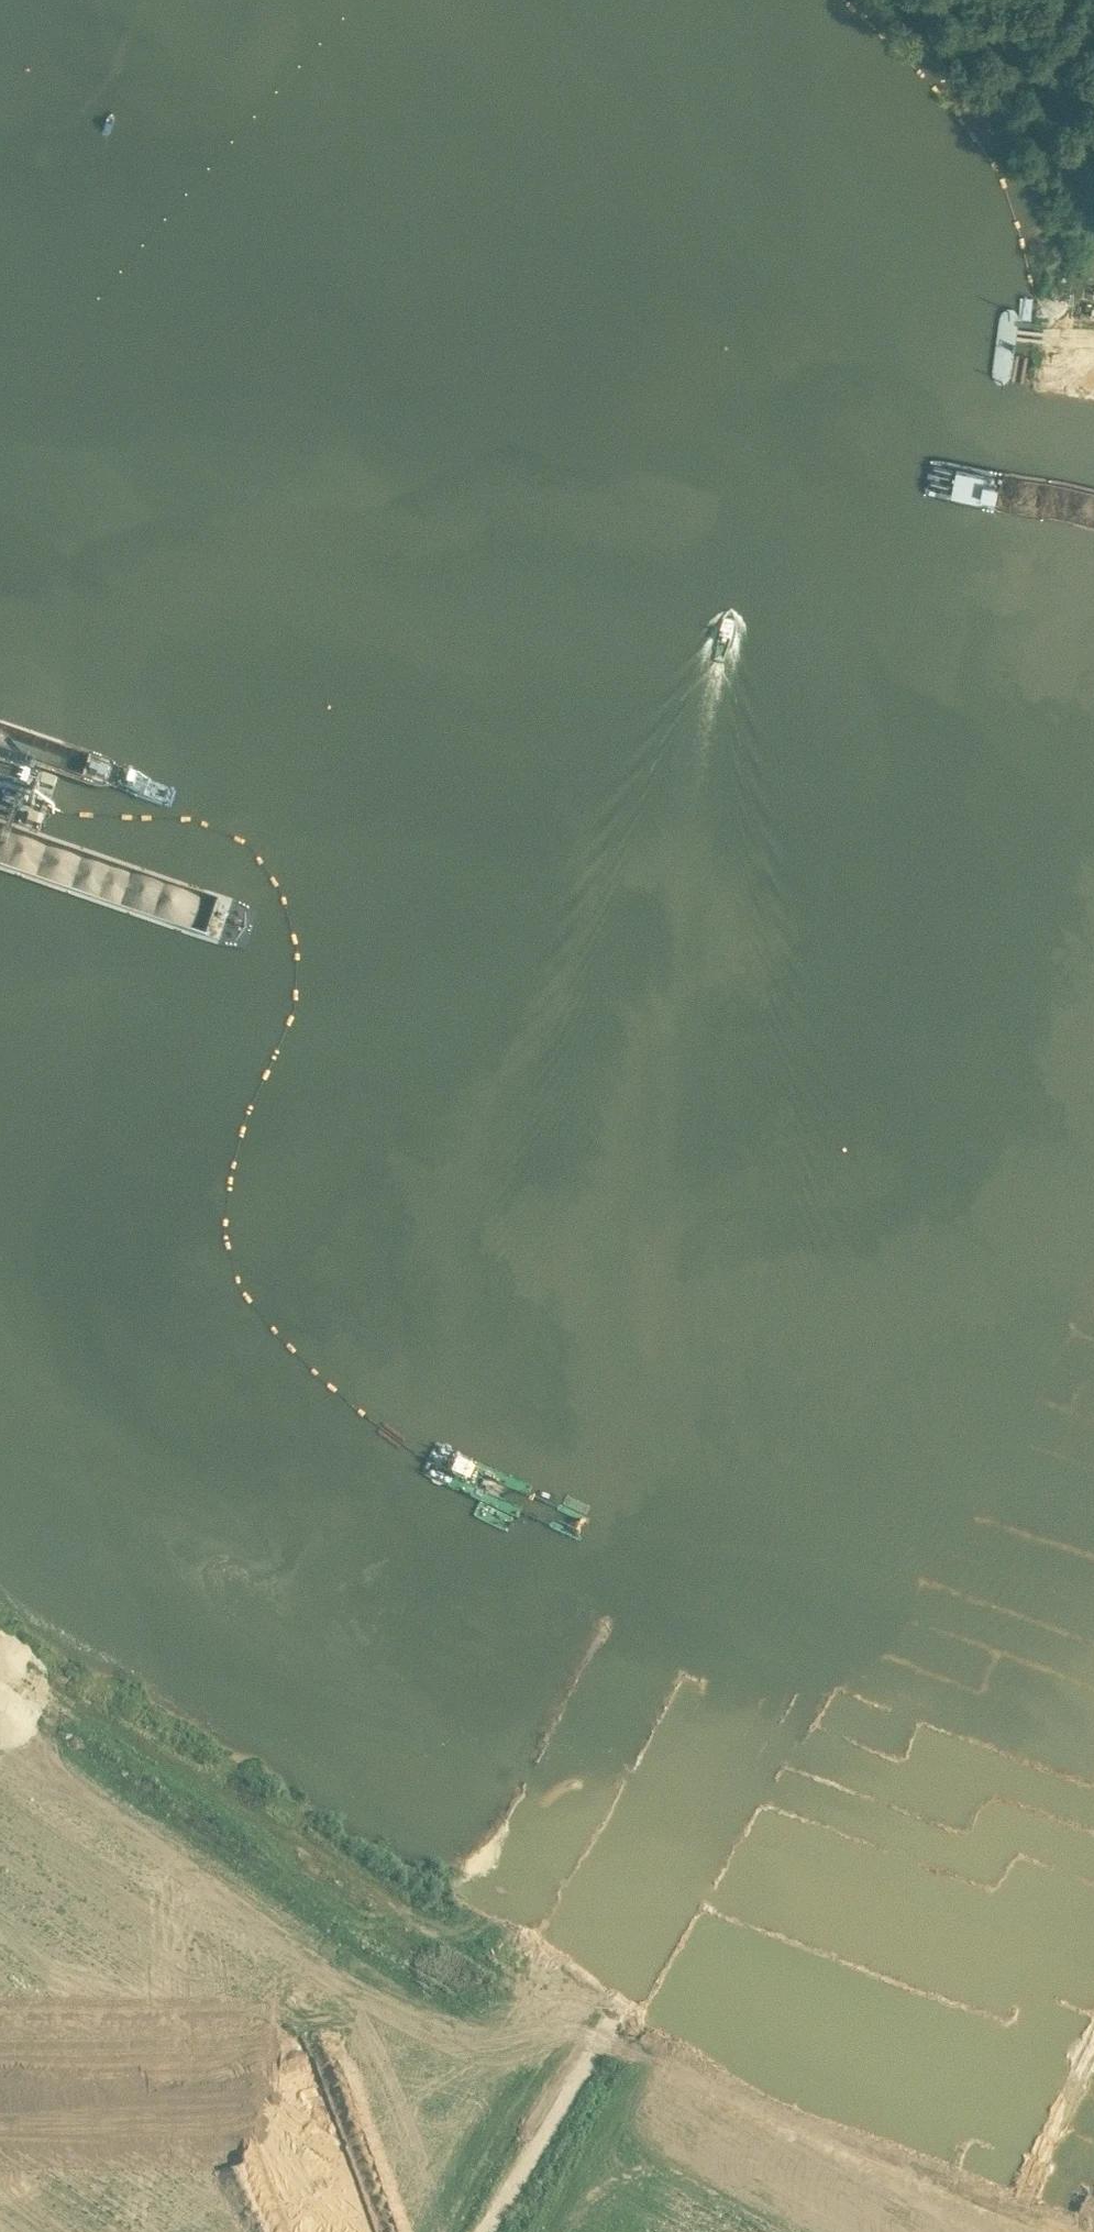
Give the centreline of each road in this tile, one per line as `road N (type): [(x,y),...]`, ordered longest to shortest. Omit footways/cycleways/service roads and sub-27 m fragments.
road 1 (track): [(1006,2231),(608,2040),(502,2035),(0,1742)]

